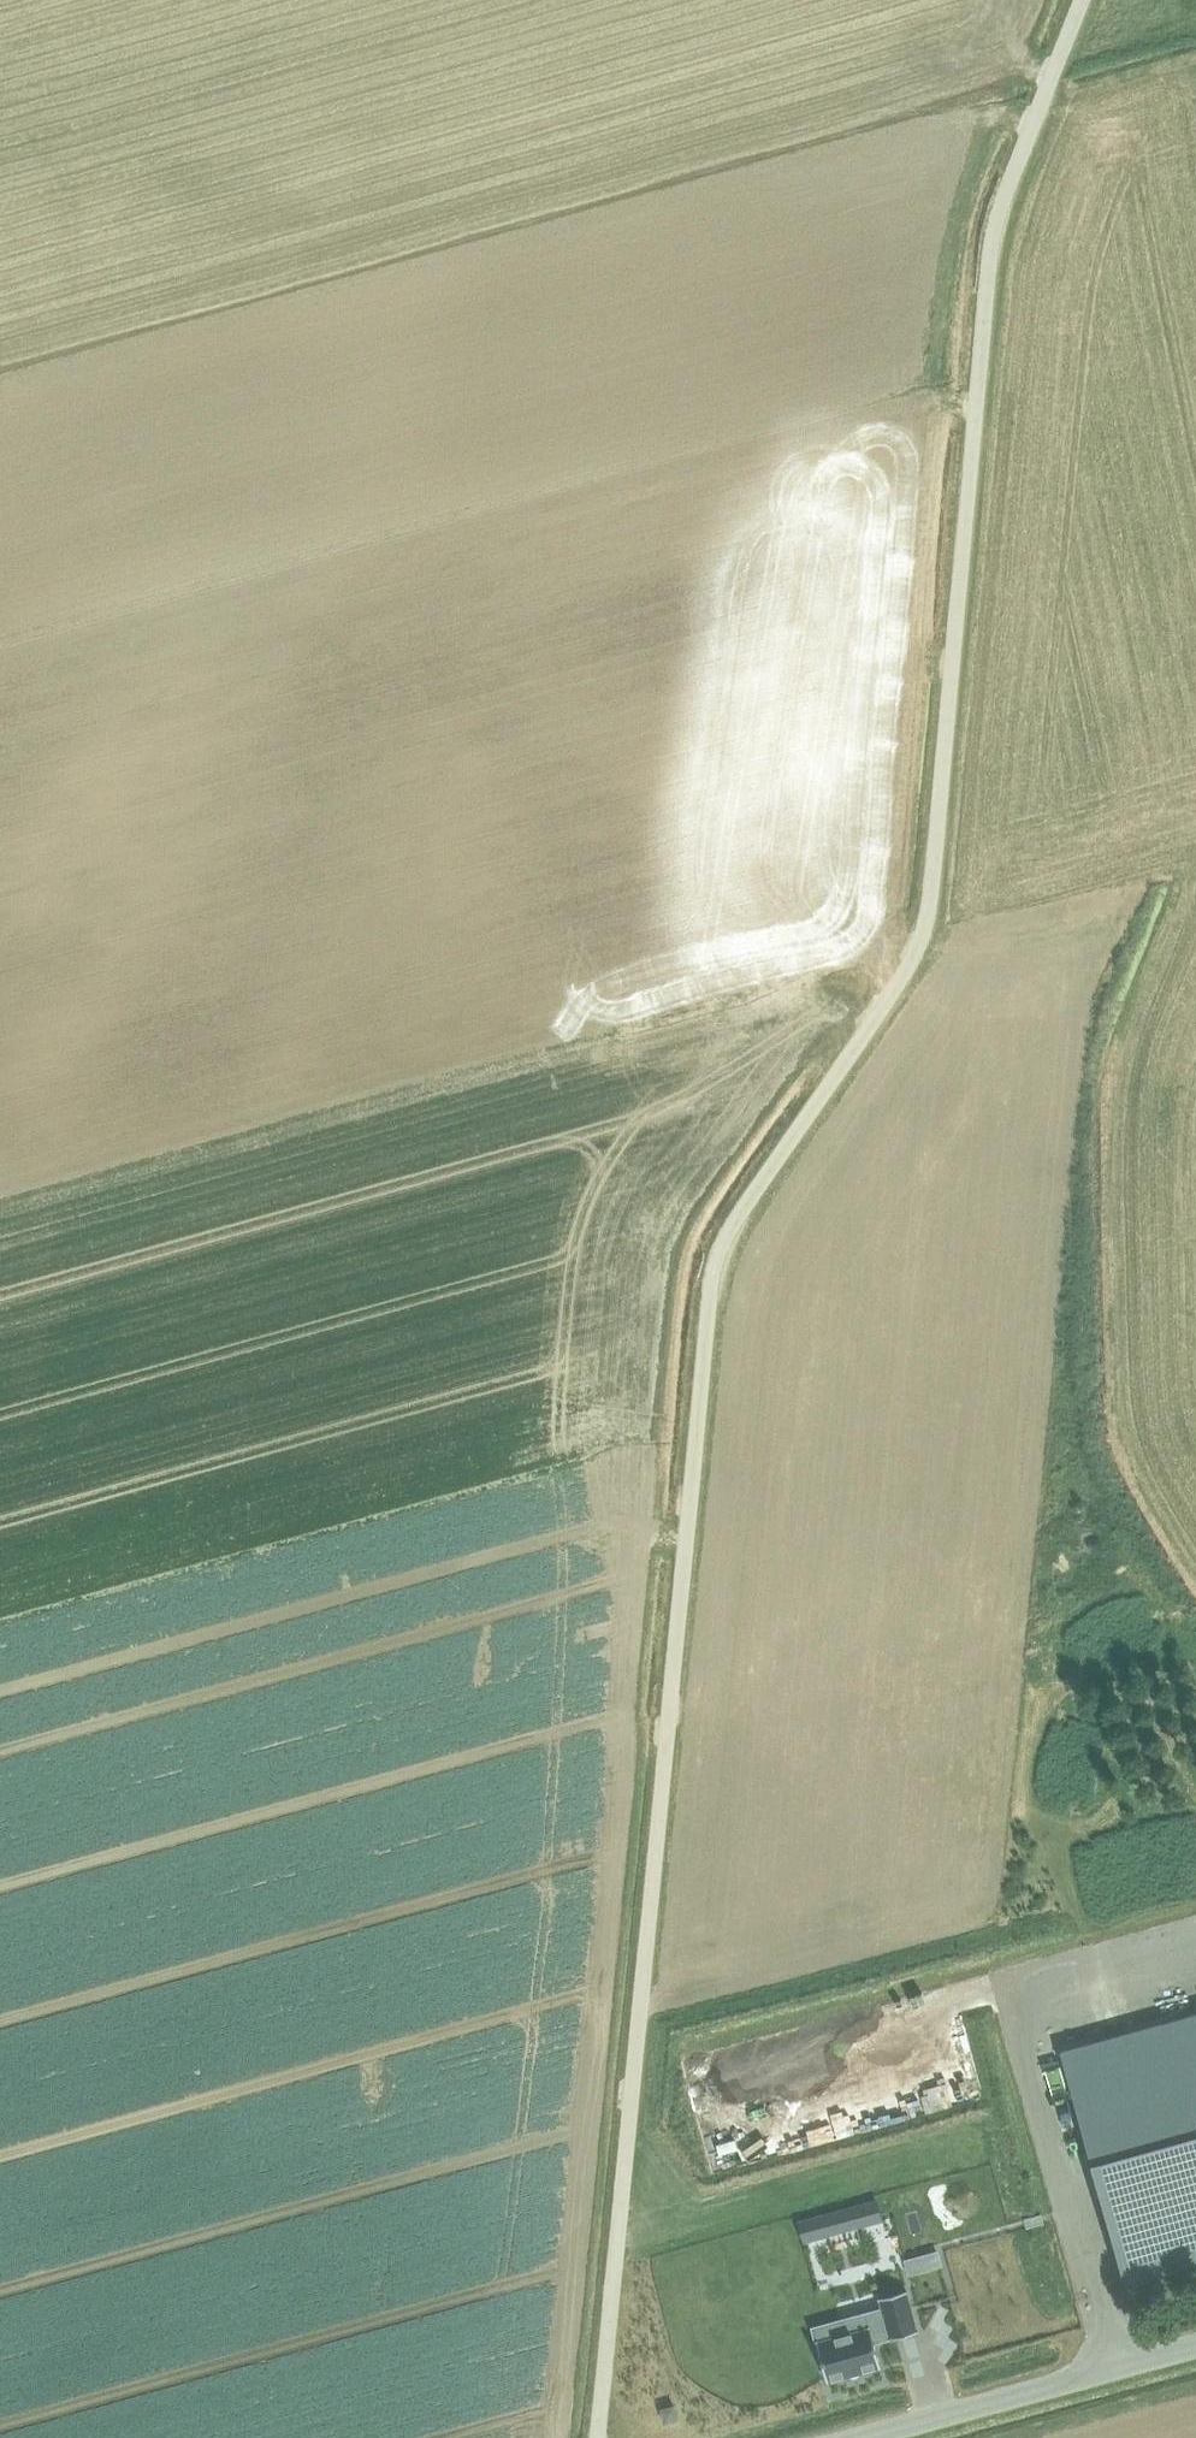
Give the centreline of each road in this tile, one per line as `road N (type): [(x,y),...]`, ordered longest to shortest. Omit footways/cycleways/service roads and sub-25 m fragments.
road 1 (unclassified): [(599,2437),(712,1280),(727,1235),(902,979),(926,923),(992,250),(1004,200),(1083,0)]
road 2 (tertiary): [(851,2437),(1195,2344)]

